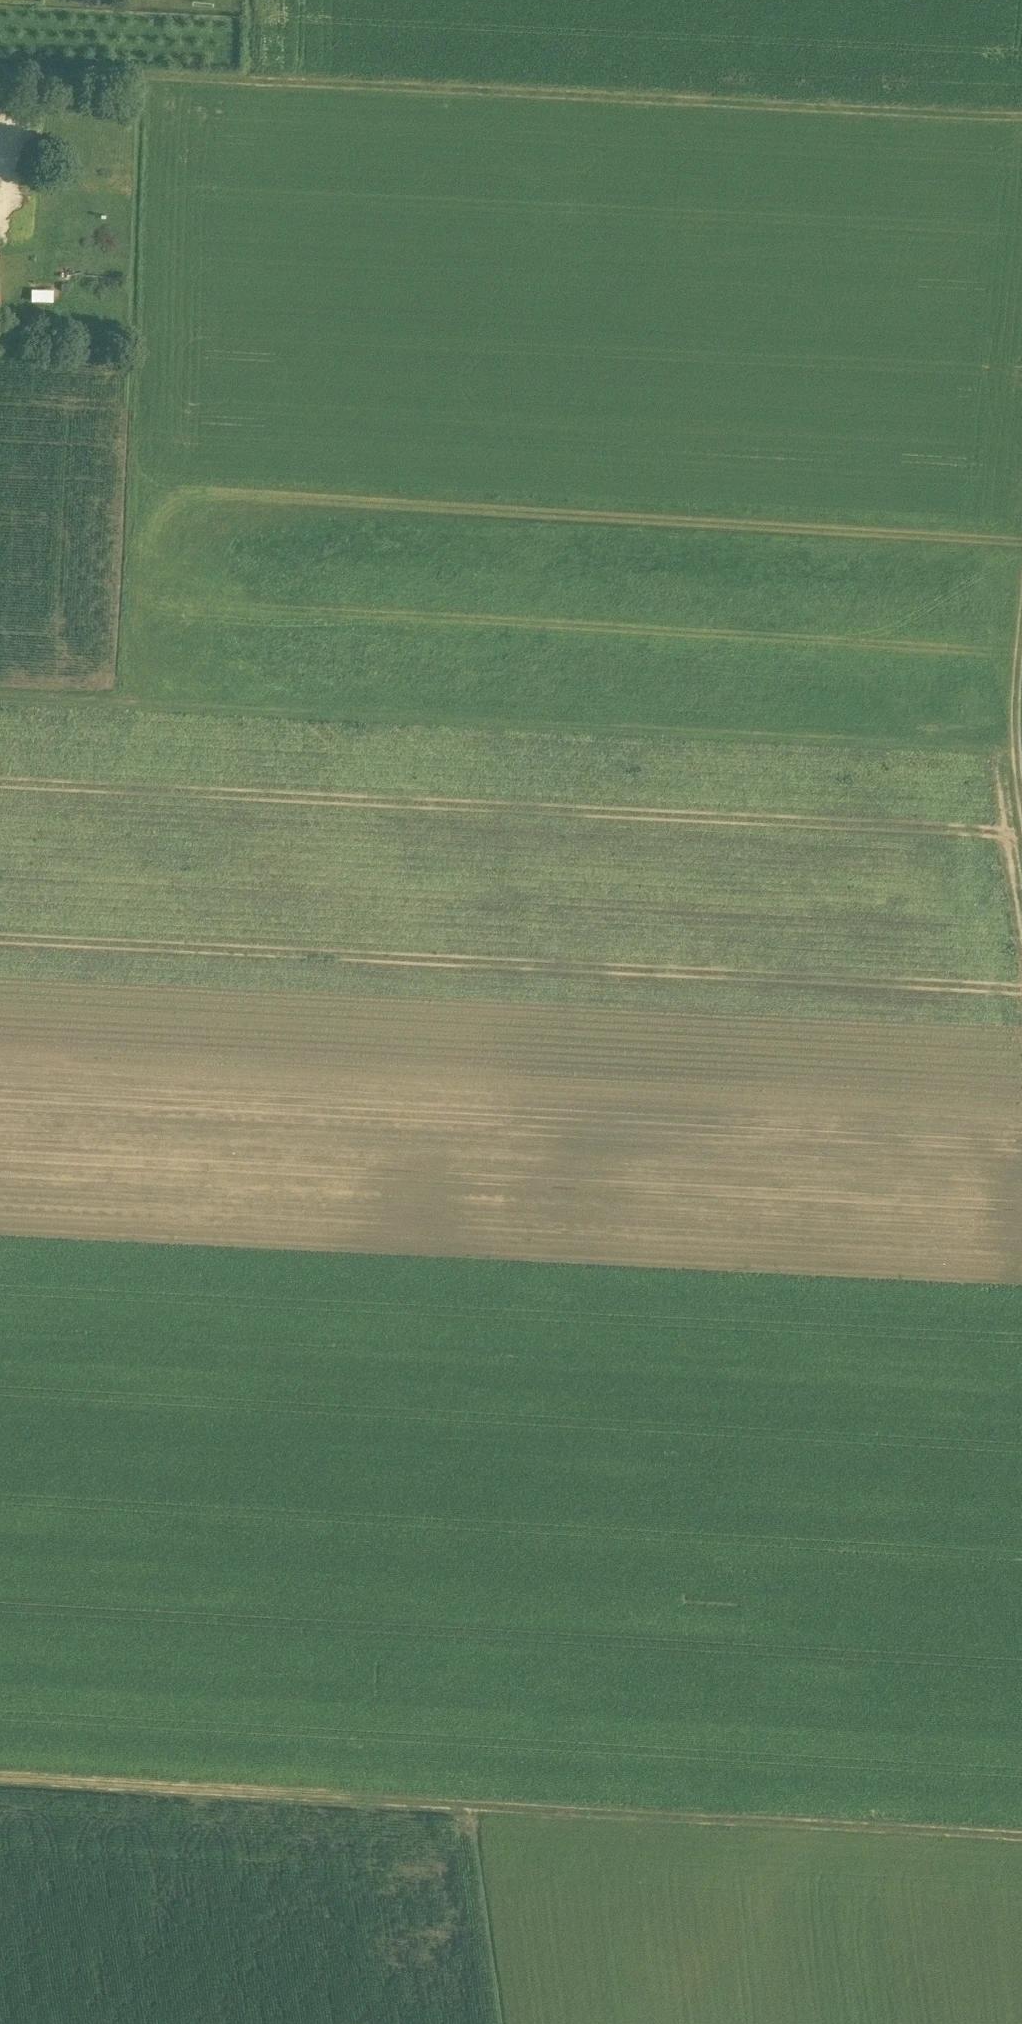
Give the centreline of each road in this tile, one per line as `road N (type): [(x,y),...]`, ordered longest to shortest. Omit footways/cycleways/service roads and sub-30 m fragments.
road 1 (track): [(0,1779),(1021,1835)]
road 2 (track): [(1021,119),(0,72)]
road 3 (track): [(1016,747),(0,691)]
road 4 (track): [(1021,782),(1021,654)]

